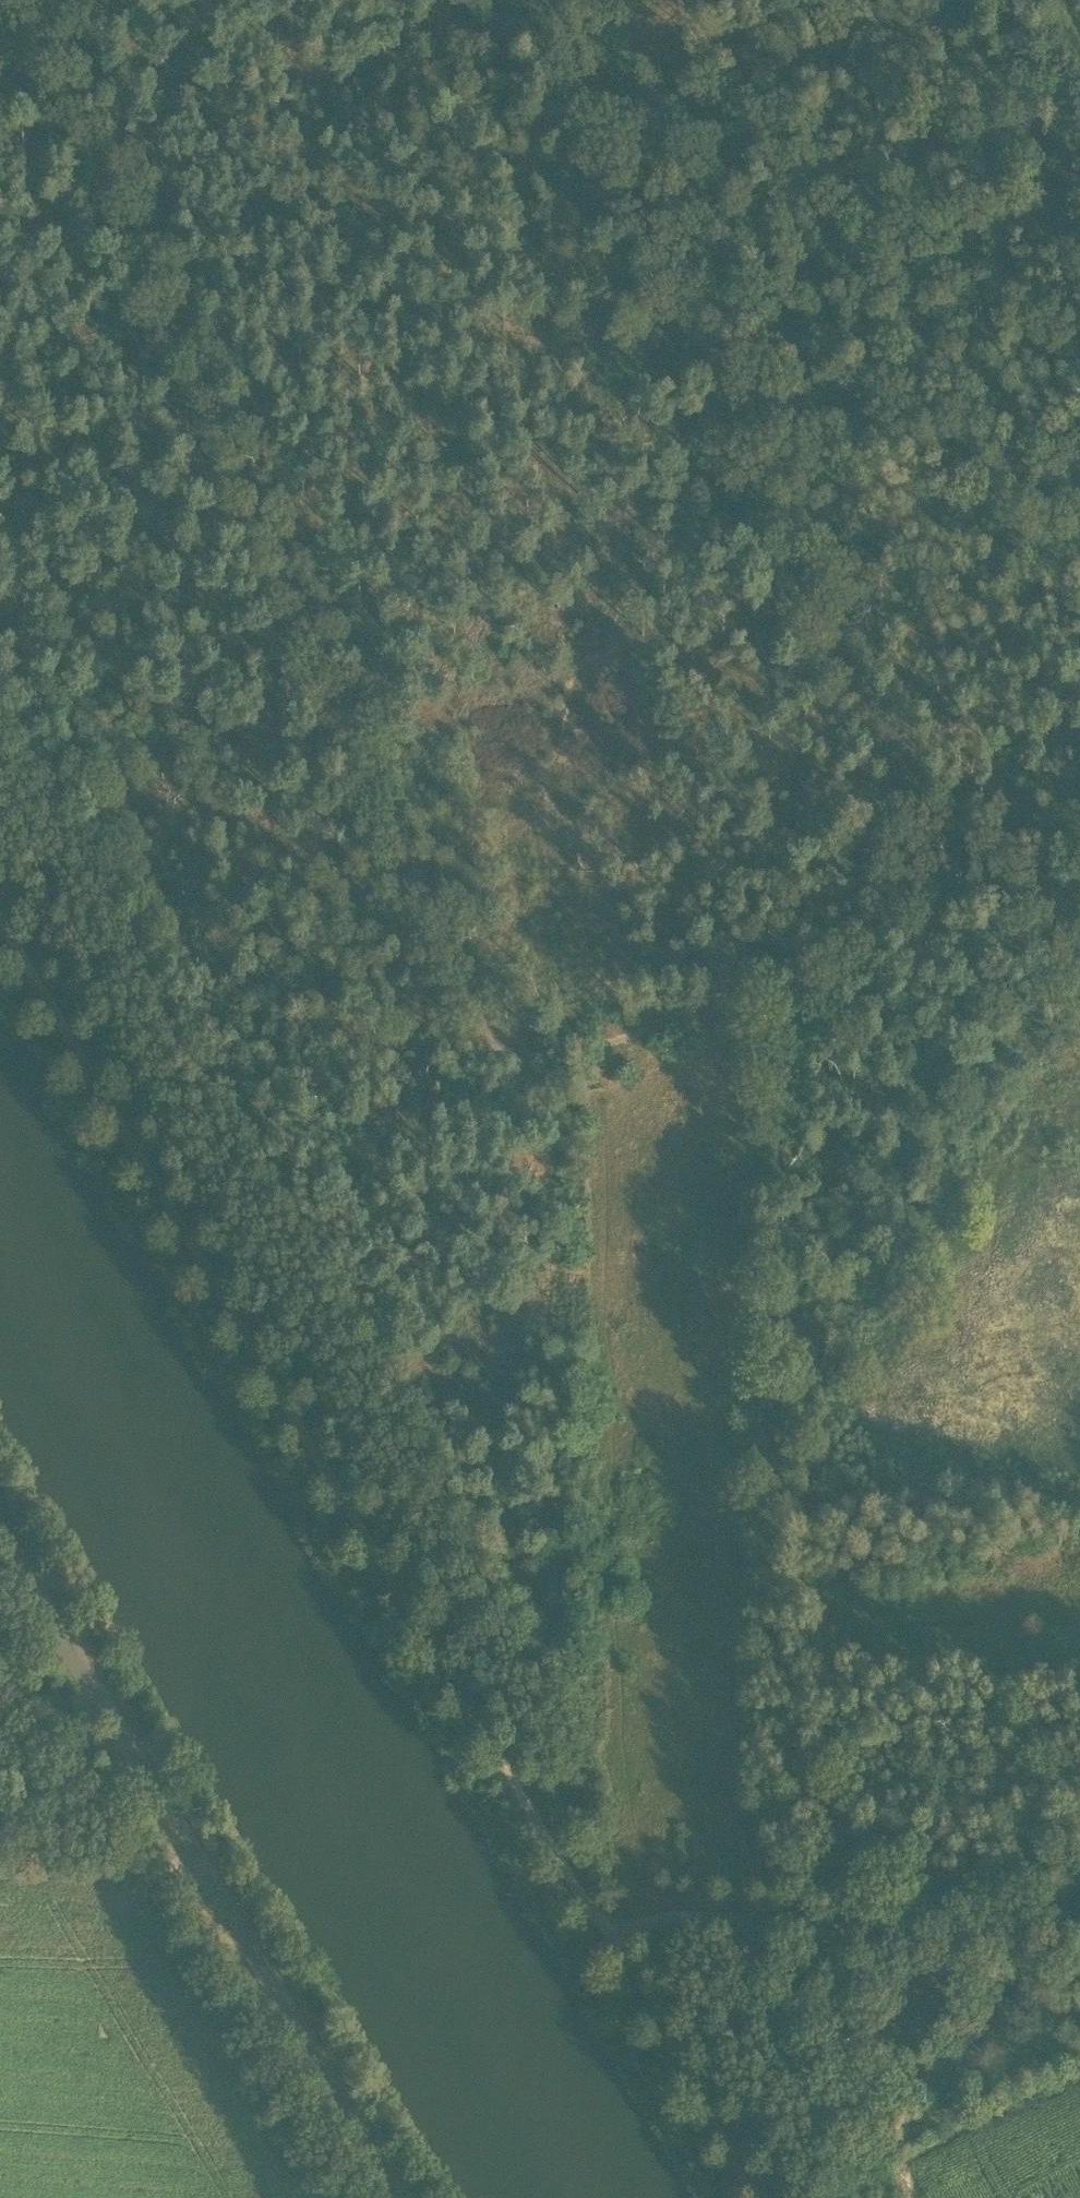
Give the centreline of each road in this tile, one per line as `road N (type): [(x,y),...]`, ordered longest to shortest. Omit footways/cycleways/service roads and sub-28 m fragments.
road 1 (track): [(604,1935),(0,924)]
road 2 (unclassified): [(397,2197),(0,1540)]
road 3 (track): [(604,1935),(656,1926),(1079,1937)]
road 4 (track): [(761,2197),(604,1935)]

